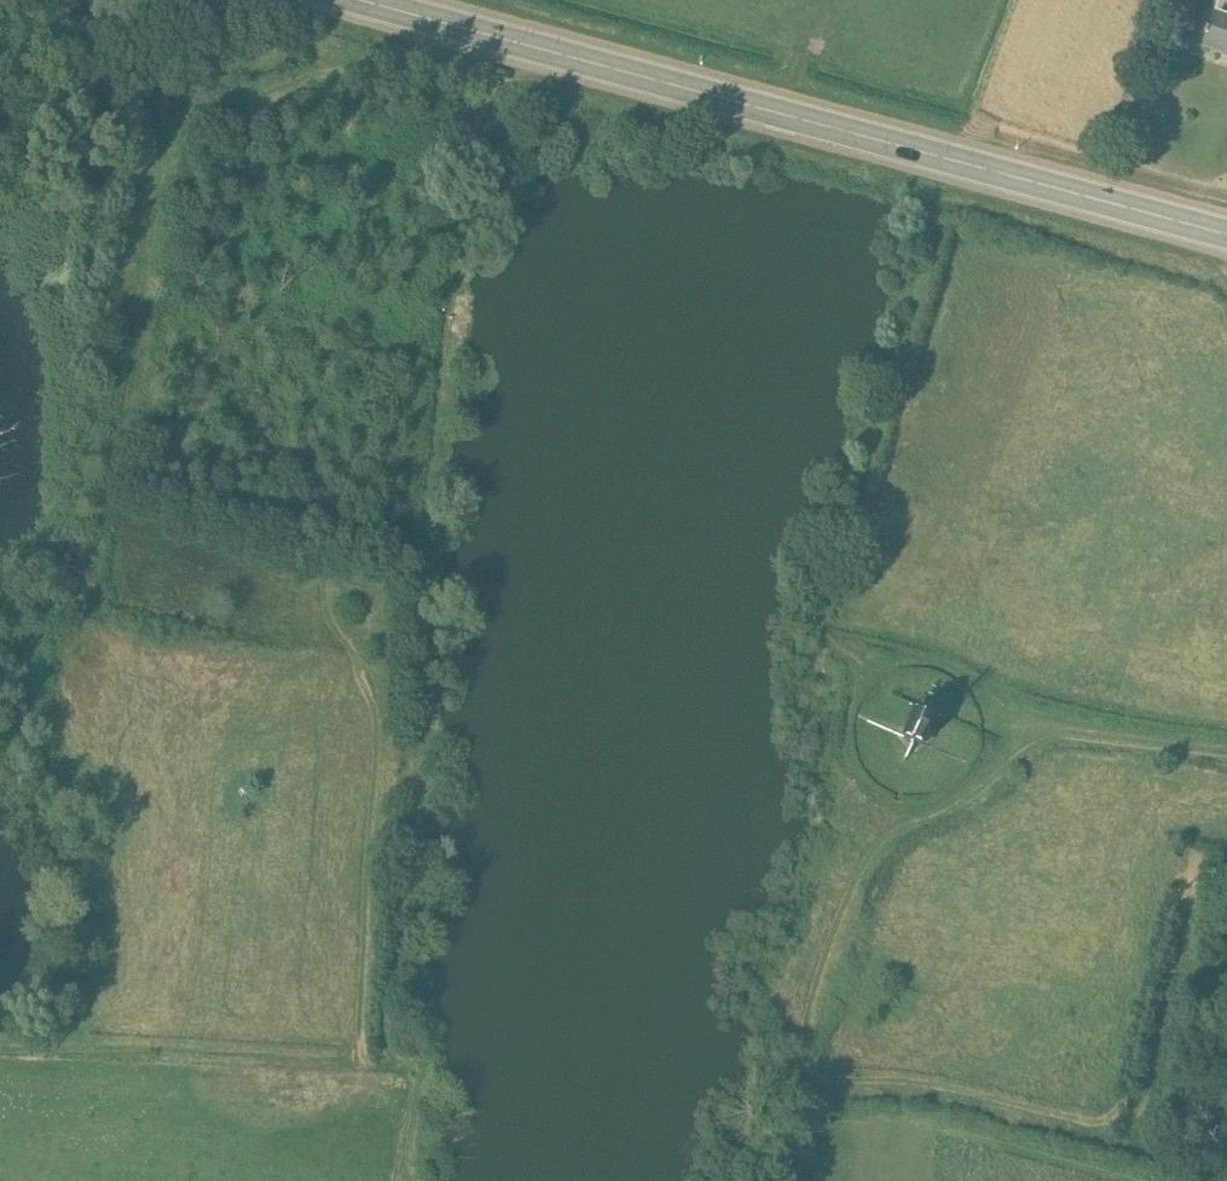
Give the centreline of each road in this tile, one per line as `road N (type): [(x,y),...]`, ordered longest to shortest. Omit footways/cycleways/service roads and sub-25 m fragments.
road 1 (track): [(397,1064),(384,1031),(472,77)]
road 2 (secondary): [(1226,236),(361,0)]
road 3 (track): [(1017,708),(1226,747)]
road 4 (track): [(398,1180),(411,1100),(397,1064)]

